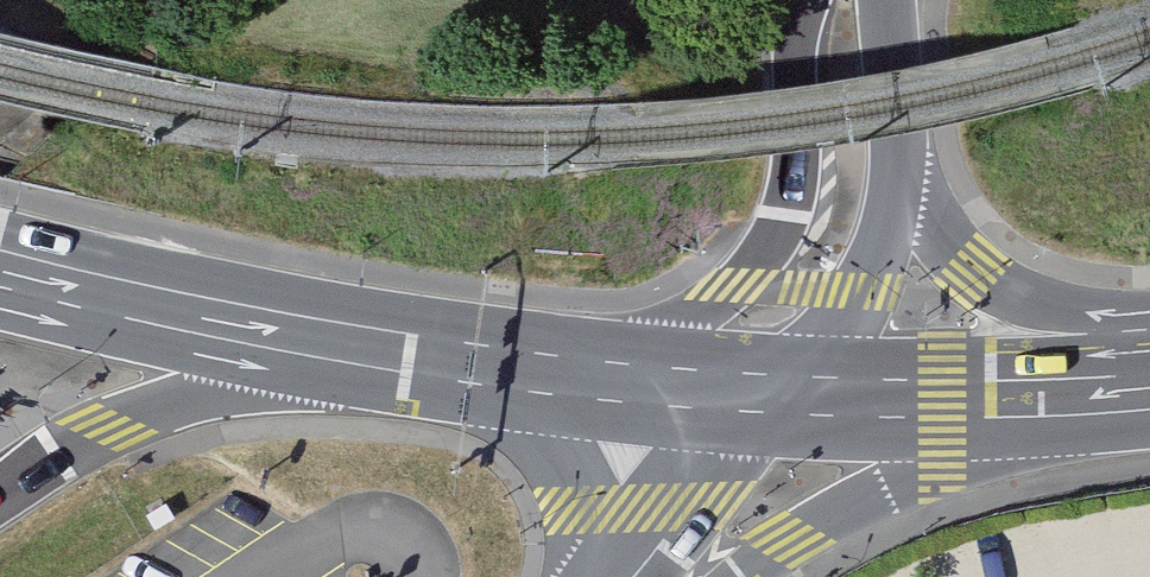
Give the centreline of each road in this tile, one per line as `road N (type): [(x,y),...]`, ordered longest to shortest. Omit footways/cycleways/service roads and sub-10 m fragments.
road 1 (unclassified): [(807,0),(797,158),(777,236),(738,282),(620,381)]
road 2 (unclassified): [(741,576),(788,539),(942,464),(1149,409)]
road 3 (motorway): [(0,493),(109,426),(345,343)]
road 4 (secondary): [(1149,391),(942,400),(782,395)]
road 5 (secondary): [(345,343),(0,268)]
road 6 (secondary): [(1149,344),(976,272),(894,193)]
road 7 (secondary): [(782,395),(864,292),(894,193)]
road 8 (unclassified): [(494,369),(556,443),(581,509),(589,576)]
road 9 (unclassified): [(635,576),(782,395)]
road 10 (secondary): [(894,193),(890,0)]
road 11 (secondary): [(782,395),(620,381)]
road 12 (secondary): [(494,369),(345,343)]
road 13 (secondary): [(620,381),(494,369)]

